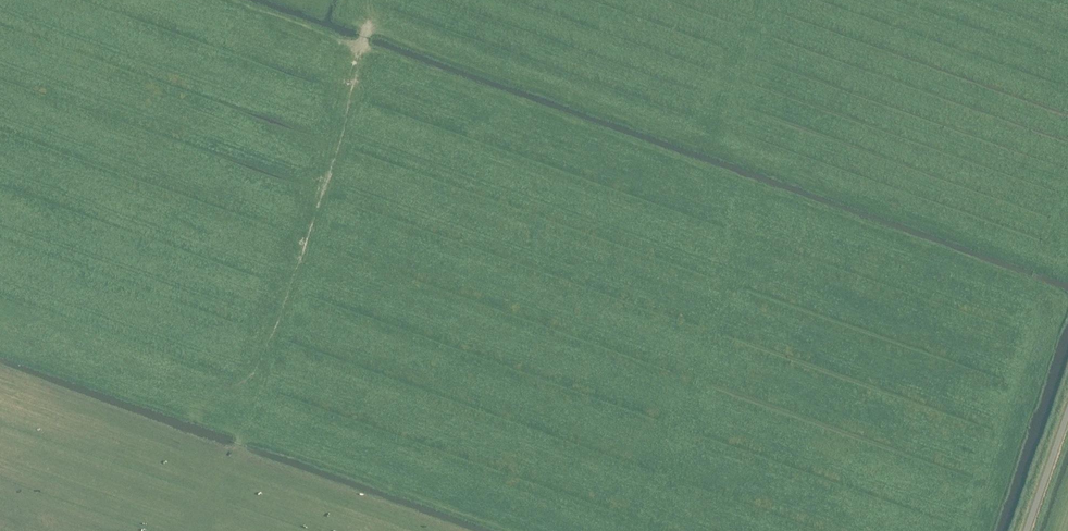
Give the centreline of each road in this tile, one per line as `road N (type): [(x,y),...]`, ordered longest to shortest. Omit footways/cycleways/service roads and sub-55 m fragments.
road 1 (unclassified): [(1026,530),(1067,410)]

